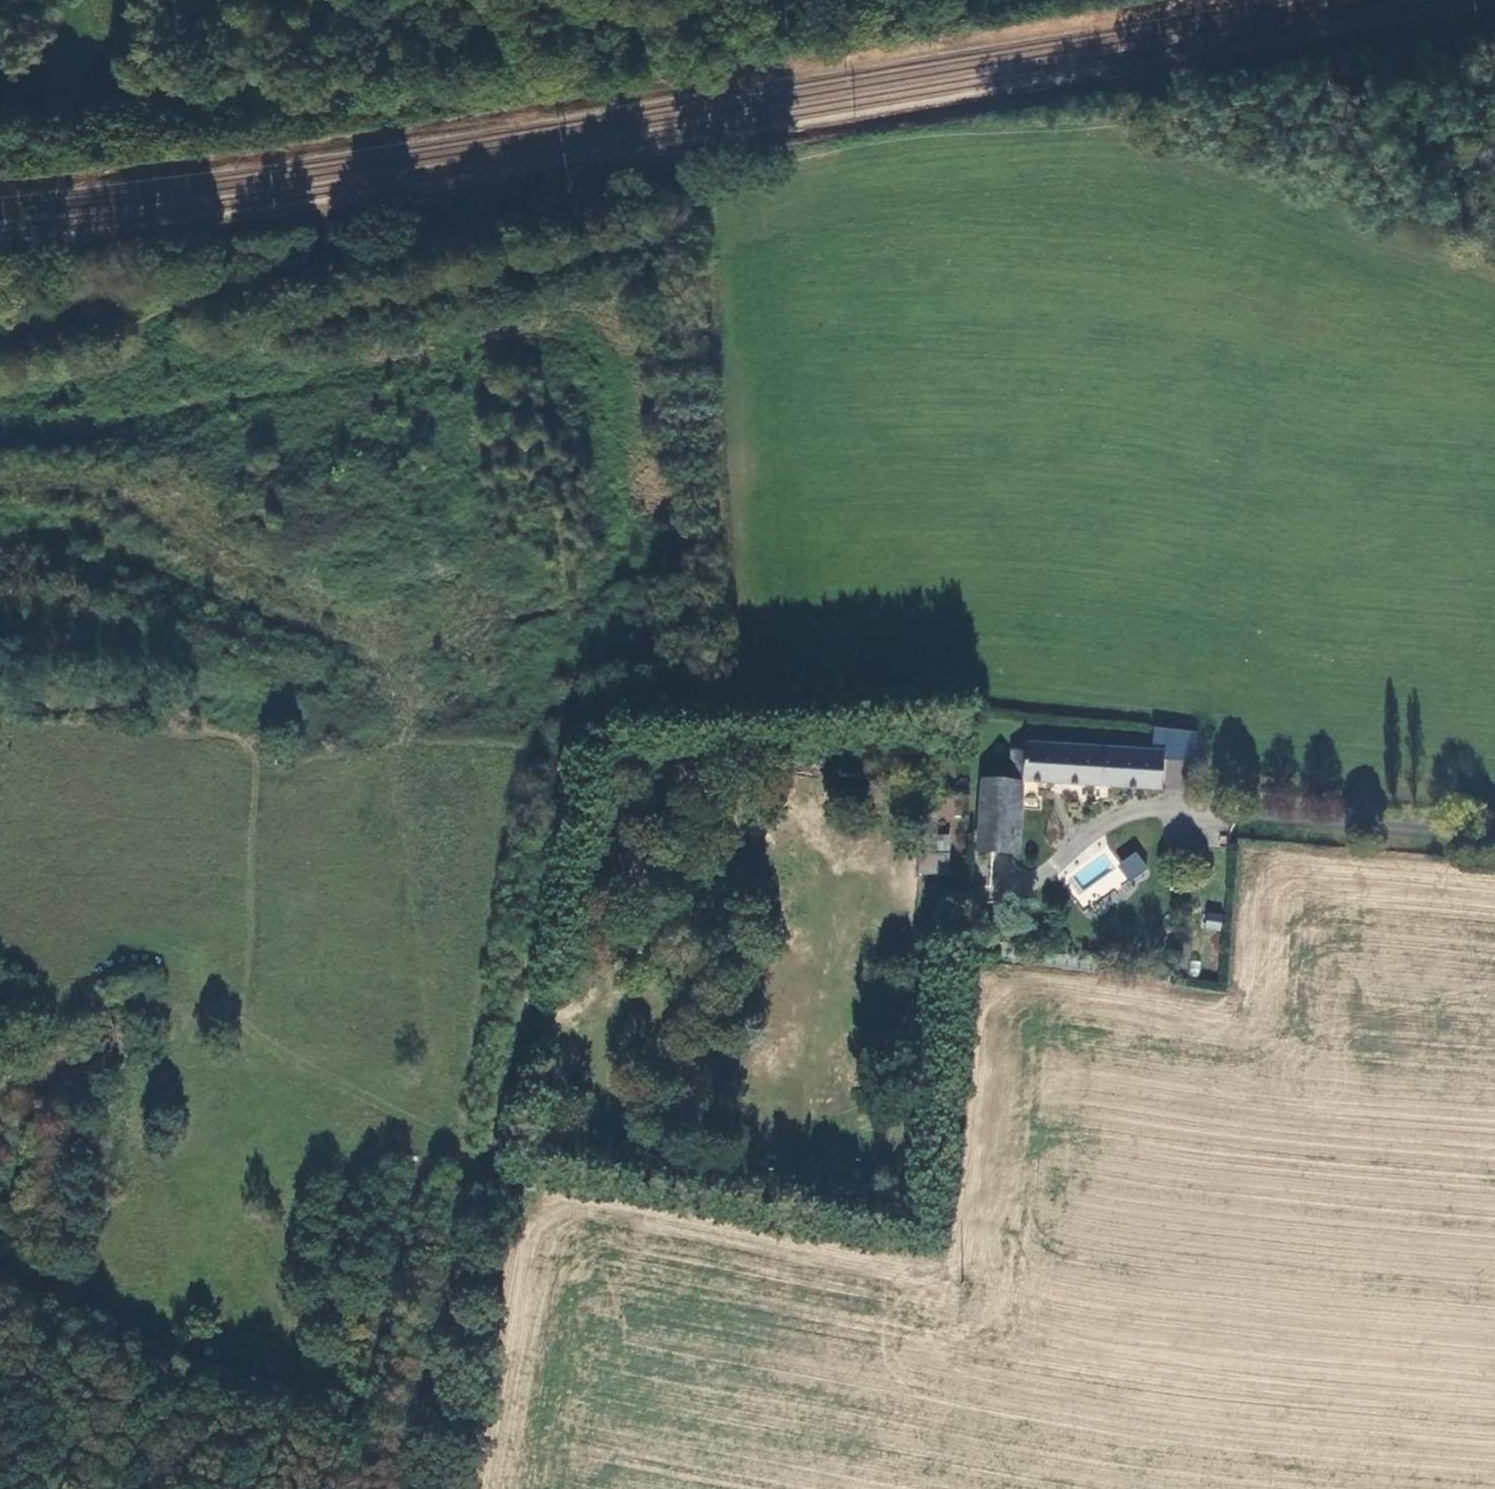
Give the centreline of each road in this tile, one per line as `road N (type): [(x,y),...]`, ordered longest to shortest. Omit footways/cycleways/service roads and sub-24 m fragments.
road 1 (track): [(472,1163),(394,1488)]

